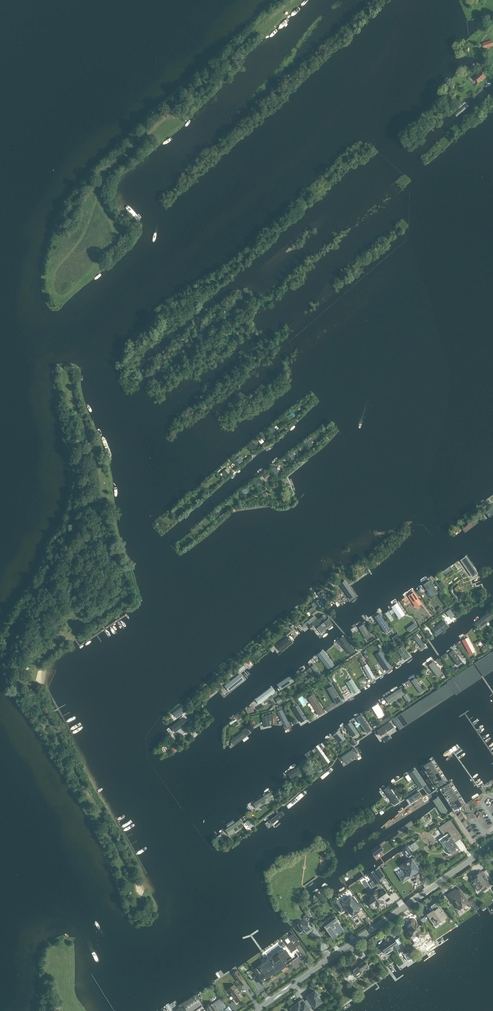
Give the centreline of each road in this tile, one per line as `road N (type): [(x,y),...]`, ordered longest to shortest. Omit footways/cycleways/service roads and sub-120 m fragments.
road 1 (residential): [(256,1010),(492,844)]

